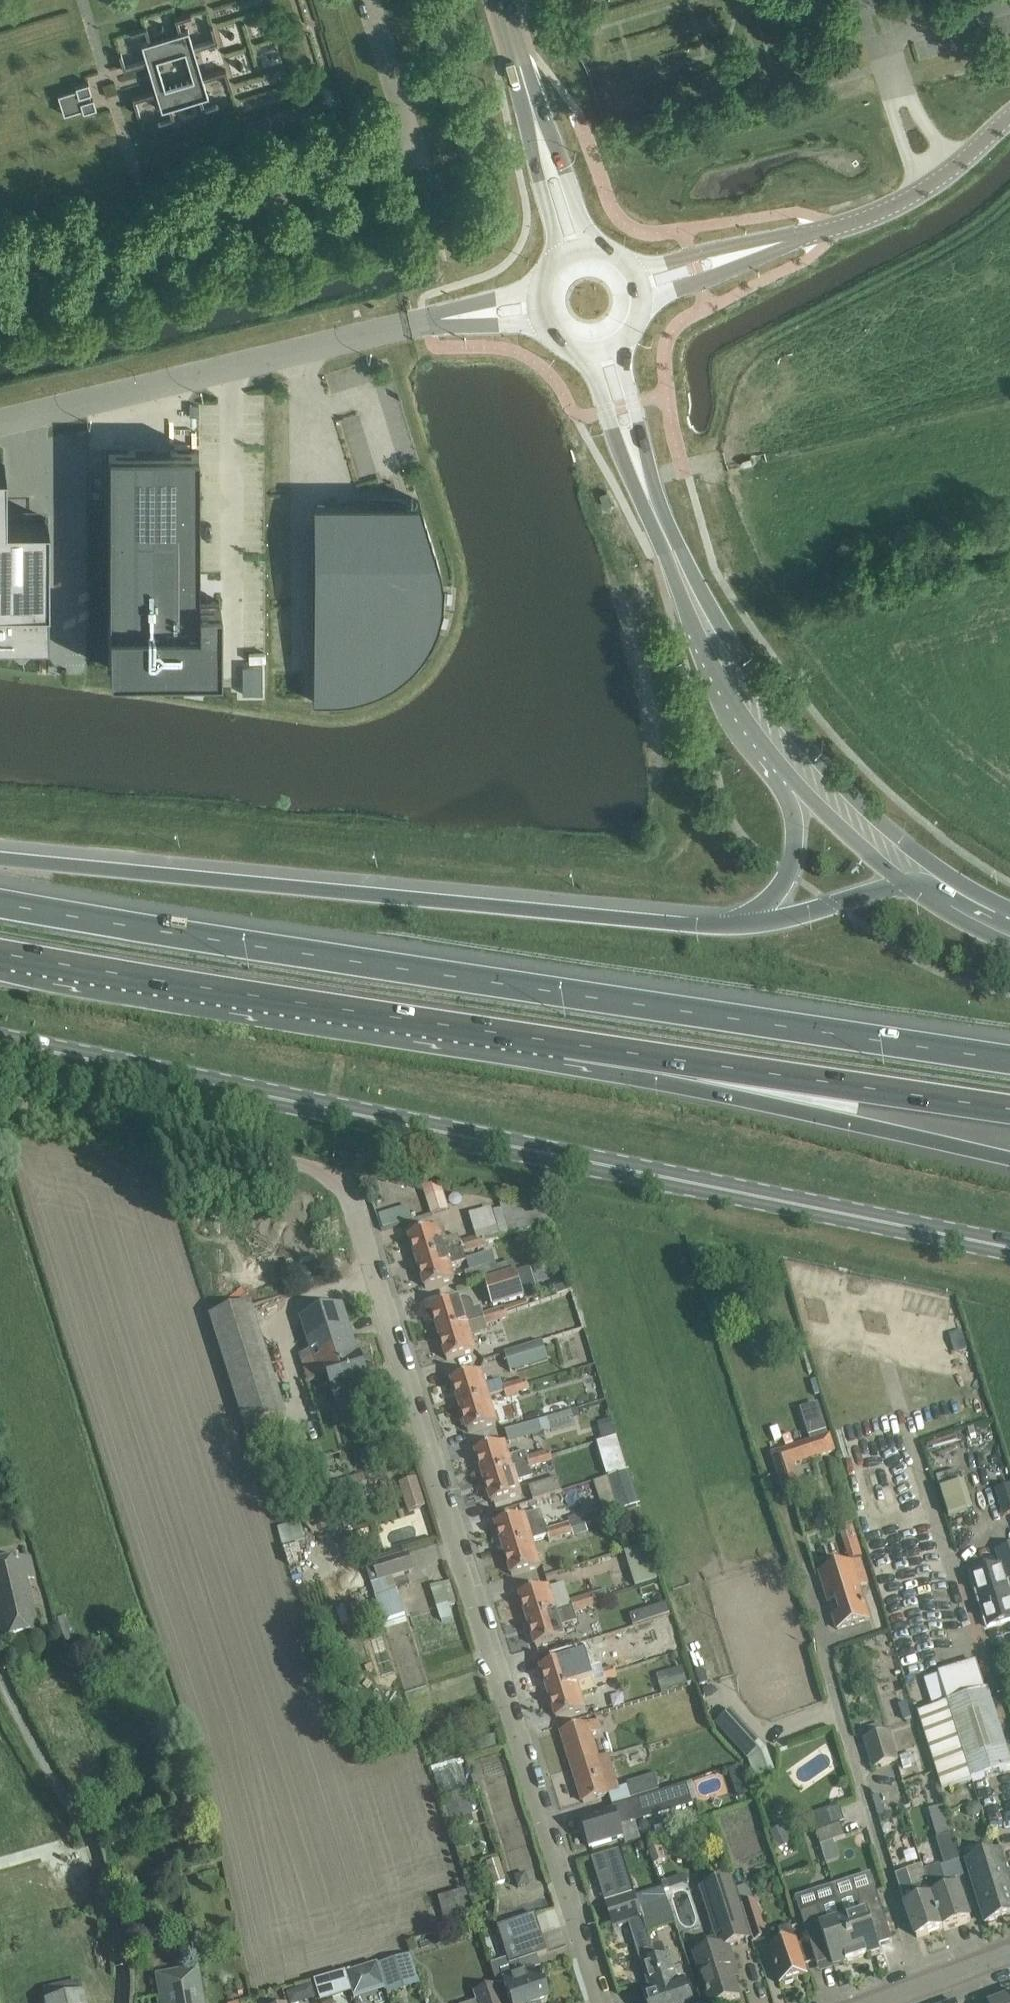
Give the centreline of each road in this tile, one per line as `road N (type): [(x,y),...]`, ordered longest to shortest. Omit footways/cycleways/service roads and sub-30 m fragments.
road 1 (residential): [(603,2002),(349,1197),(312,1167),(0,1099)]
road 2 (secondary): [(1009,1249),(0,1038)]
road 3 (motorway): [(1009,1062),(0,901)]
road 4 (motorway): [(744,921),(668,921),(0,859)]
road 5 (motorway): [(0,950),(565,1041)]
road 6 (unclassified): [(465,314),(0,422)]
road 7 (motorway): [(565,1041),(736,1097),(1009,1159)]
road 8 (motorway): [(565,1041),(1009,1111)]
road 9 (residential): [(121,2002),(101,1876),(0,1673)]
road 10 (unclassified): [(782,243),(898,205),(1009,116)]
road 11 (secondary): [(720,655),(635,460)]
road 12 (motorway): [(926,878),(744,921)]
road 13 (motorway): [(788,757),(794,864),(774,897),(744,921)]
road 14 (secondary): [(788,757),(926,878)]
road 15 (unclassified): [(865,2002),(1009,1950)]
road 16 (secondary): [(544,147),(502,0)]
road 17 (unclassified): [(643,302),(782,243)]
road 18 (unclassified): [(782,243),(706,250),(635,272)]
road 19 (secondary): [(720,655),(788,757)]

